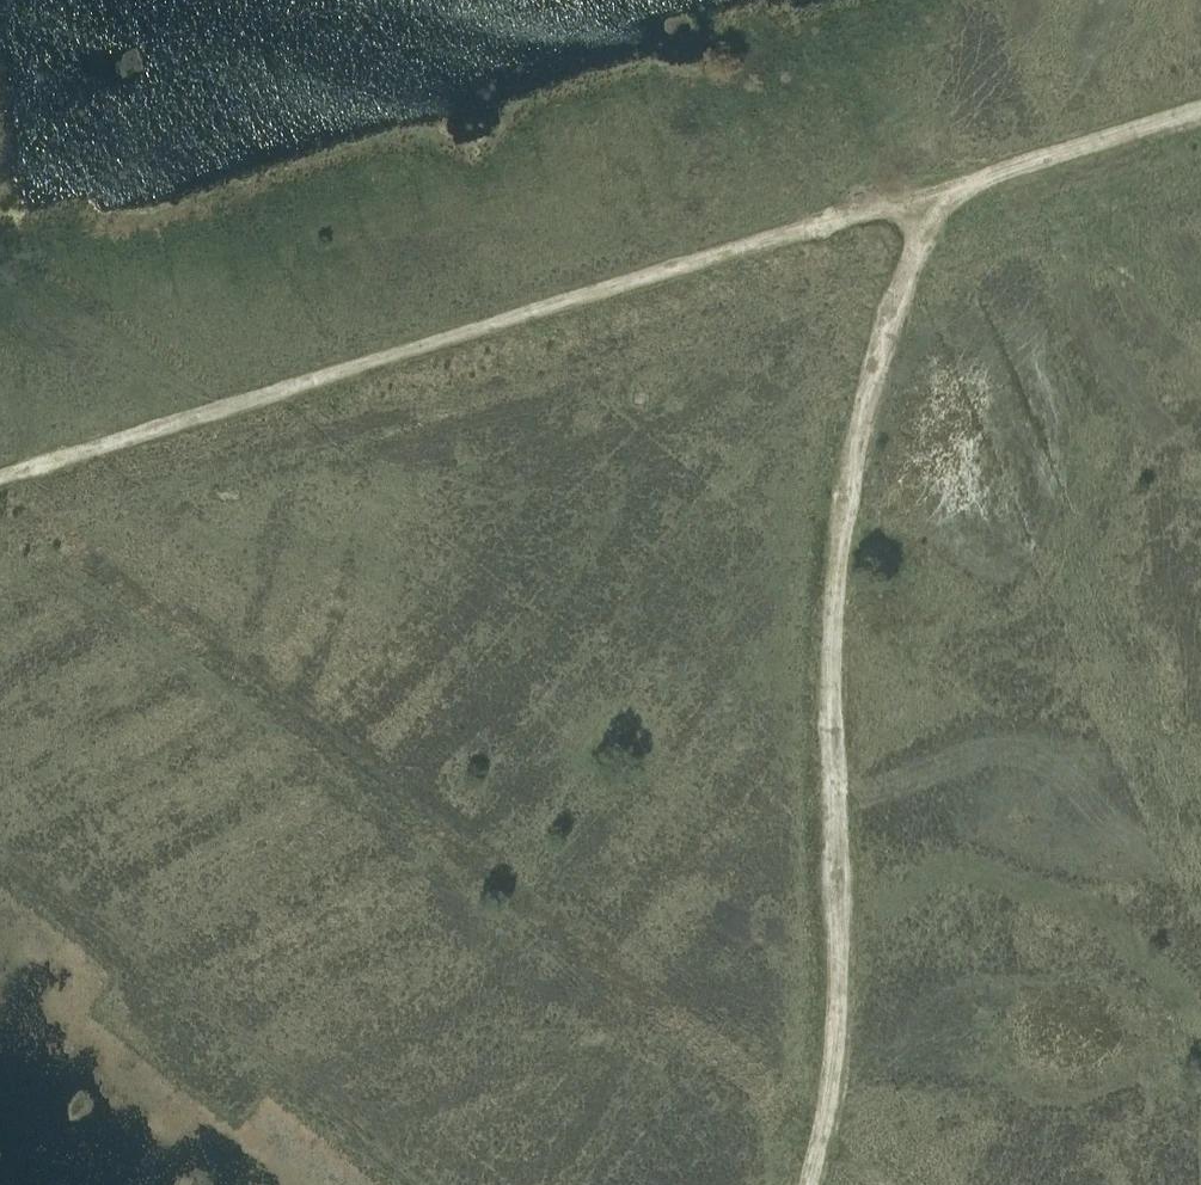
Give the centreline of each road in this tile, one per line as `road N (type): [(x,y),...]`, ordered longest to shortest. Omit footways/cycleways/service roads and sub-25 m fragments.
road 1 (track): [(807,1184),(834,1039),(831,619),(843,504),(871,381),(920,233),(904,200)]
road 2 (track): [(904,200),(0,478)]
road 3 (track): [(1200,109),(904,200)]

